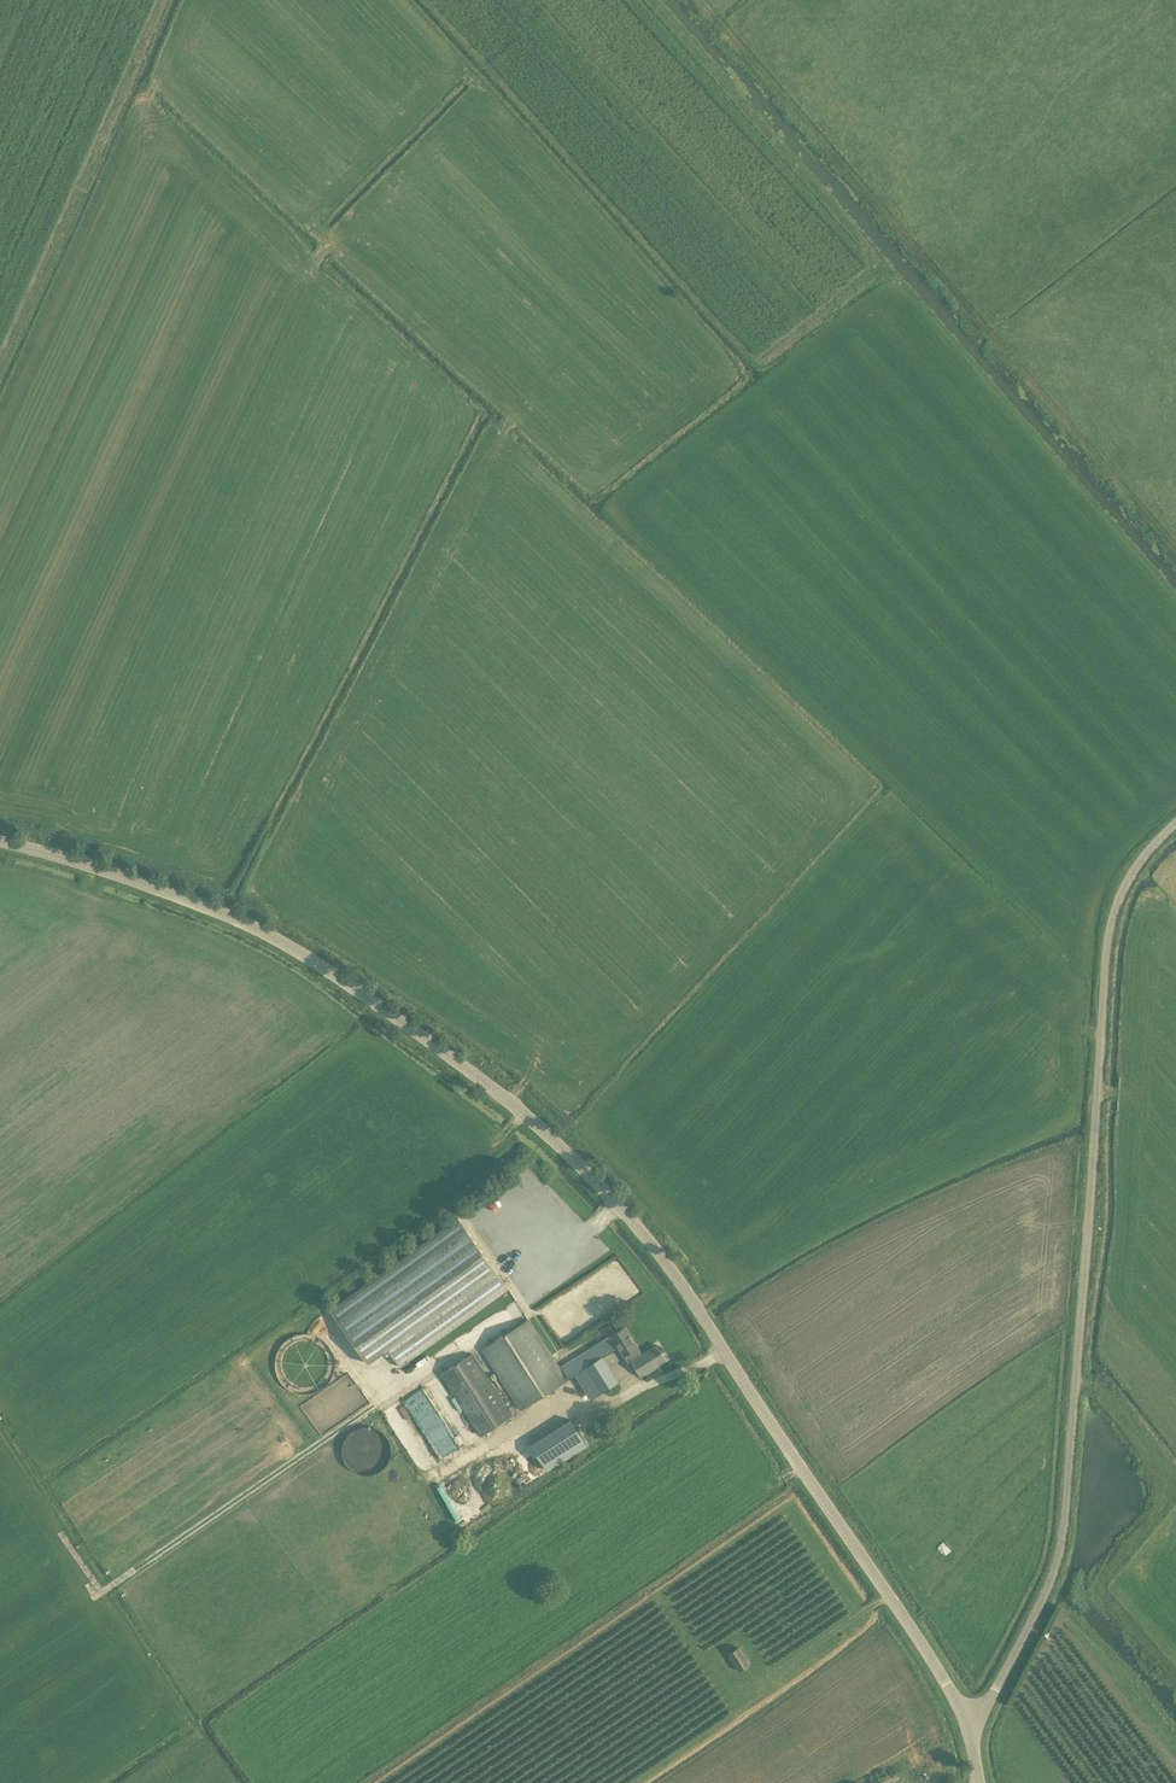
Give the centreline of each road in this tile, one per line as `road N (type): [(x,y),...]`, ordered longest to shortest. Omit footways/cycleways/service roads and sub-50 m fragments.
road 1 (tertiary): [(965,1722),(690,1298),(580,1164),(414,1030),(222,911),(0,844)]
road 2 (unclassified): [(965,1722),(997,1685),(1062,1542),(1109,945),(1133,873),(1175,826)]

